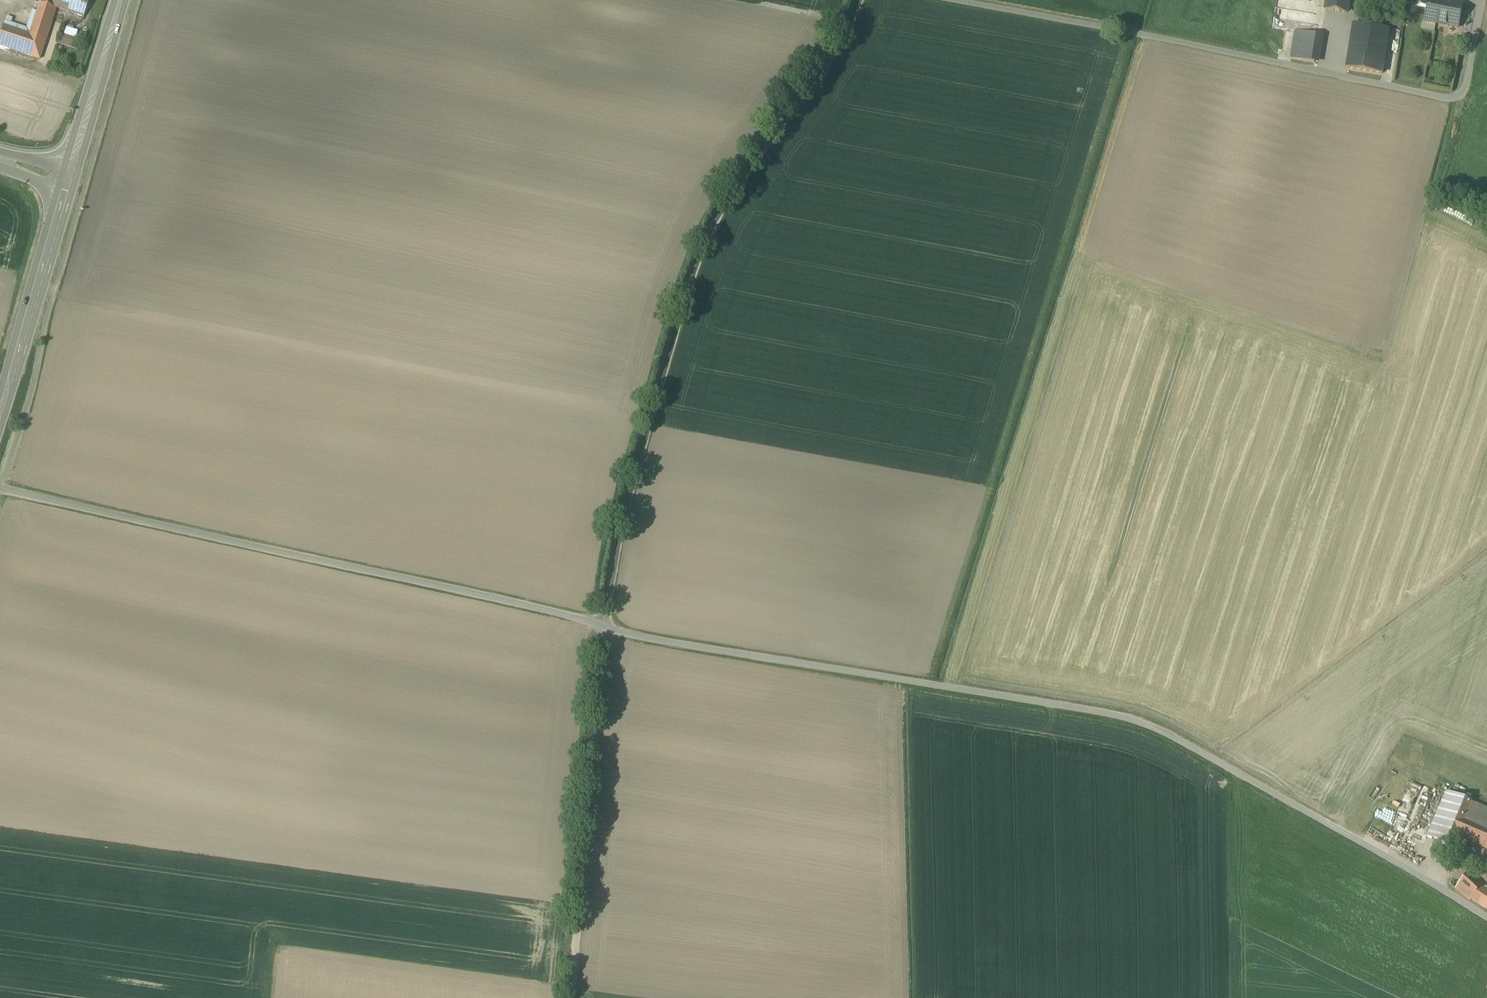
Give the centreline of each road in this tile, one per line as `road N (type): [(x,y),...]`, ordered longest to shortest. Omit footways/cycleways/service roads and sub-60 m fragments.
road 1 (unclassified): [(1486,918),(1162,732),(1110,715),(603,629)]
road 2 (unclassified): [(859,0),(846,33),(715,223),(699,261),(631,490),(603,629)]
road 3 (unclassified): [(948,0),(1447,101),(1464,85),(1483,0)]
road 4 (unclassified): [(603,629),(0,488)]
road 5 (track): [(603,629),(568,997)]
road 6 (secondary): [(68,180),(0,413)]
road 7 (tertiary): [(120,0),(68,180)]

